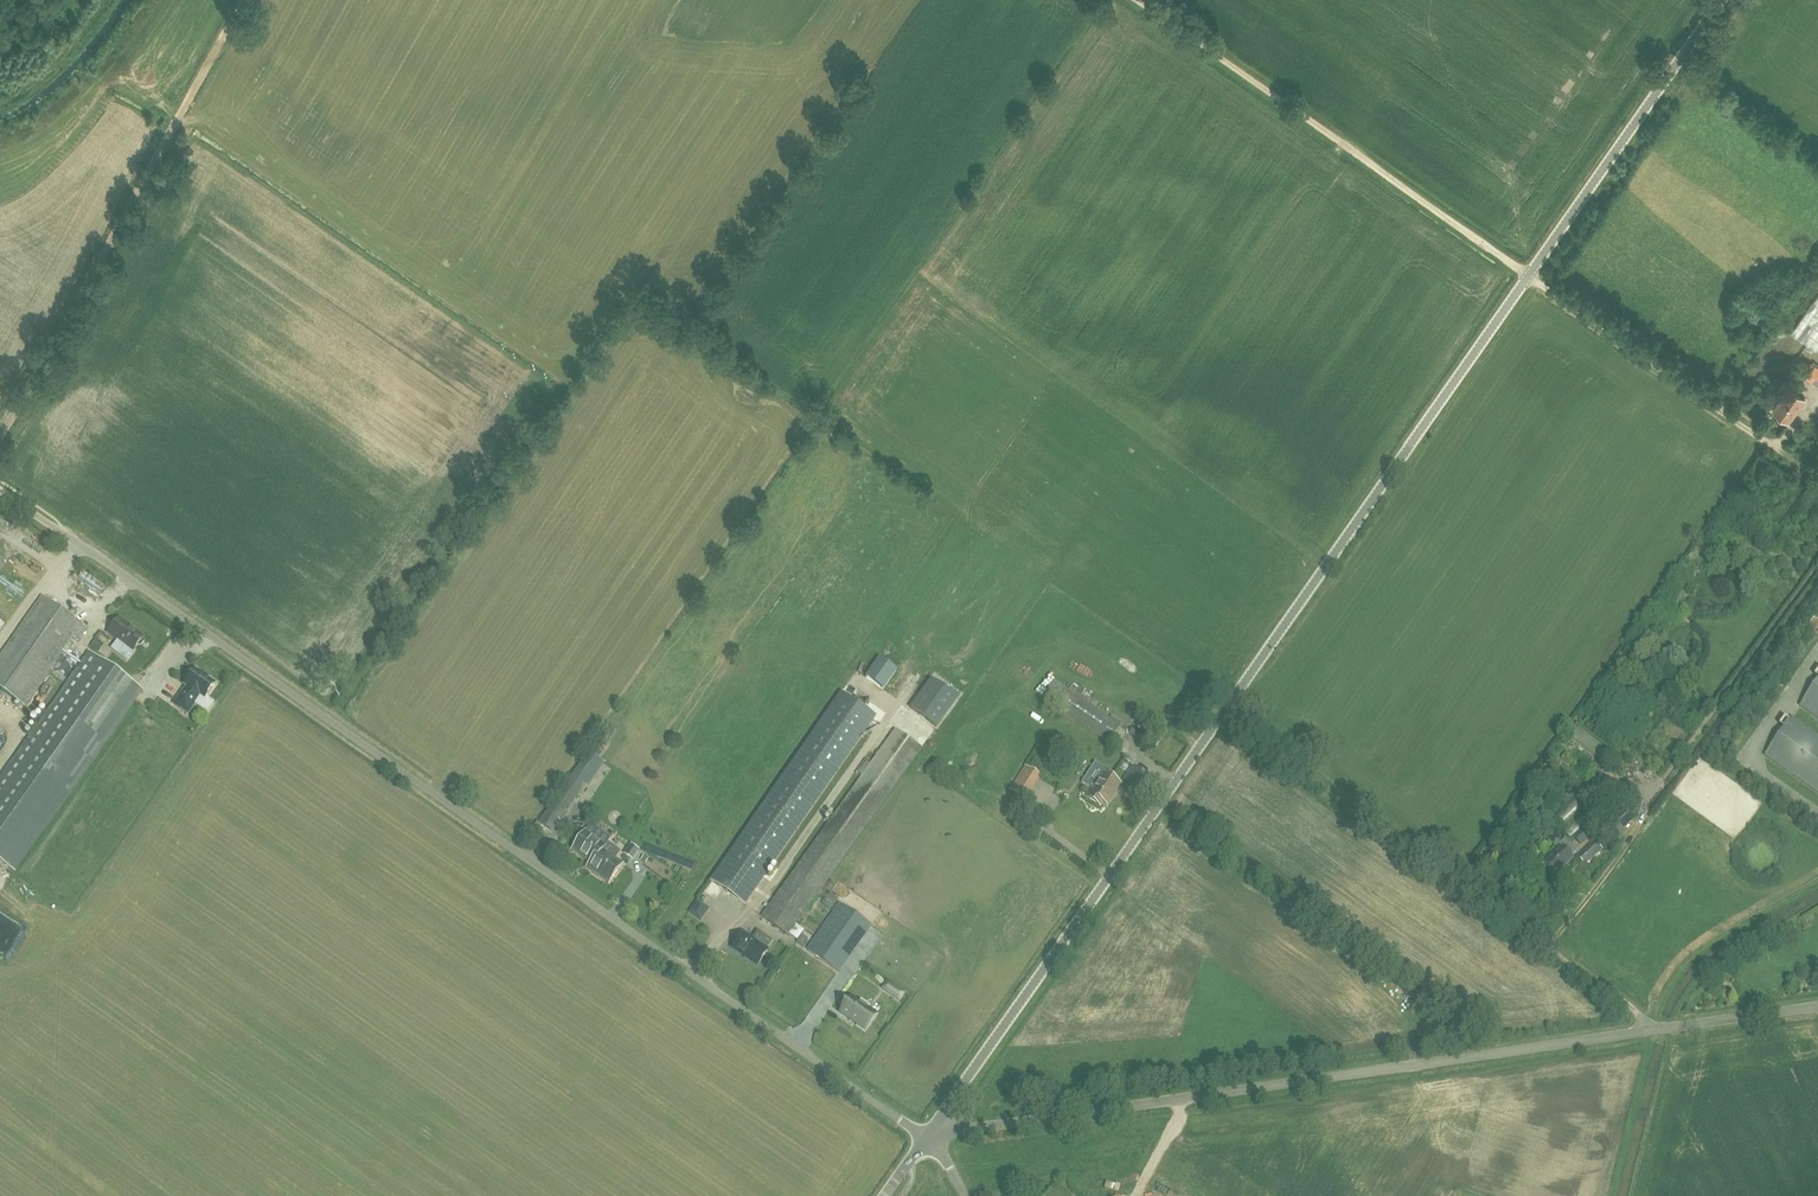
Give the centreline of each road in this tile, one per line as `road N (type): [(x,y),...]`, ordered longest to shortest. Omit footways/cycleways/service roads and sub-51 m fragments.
road 1 (unclassified): [(926,1138),(1722,0)]
road 2 (unclassified): [(926,1138),(0,489)]
road 3 (unclassified): [(926,1138),(1817,1008)]
road 4 (track): [(1817,480),(1138,0)]
road 5 (track): [(1222,716),(1659,1030)]
road 6 (track): [(0,435),(246,0)]

